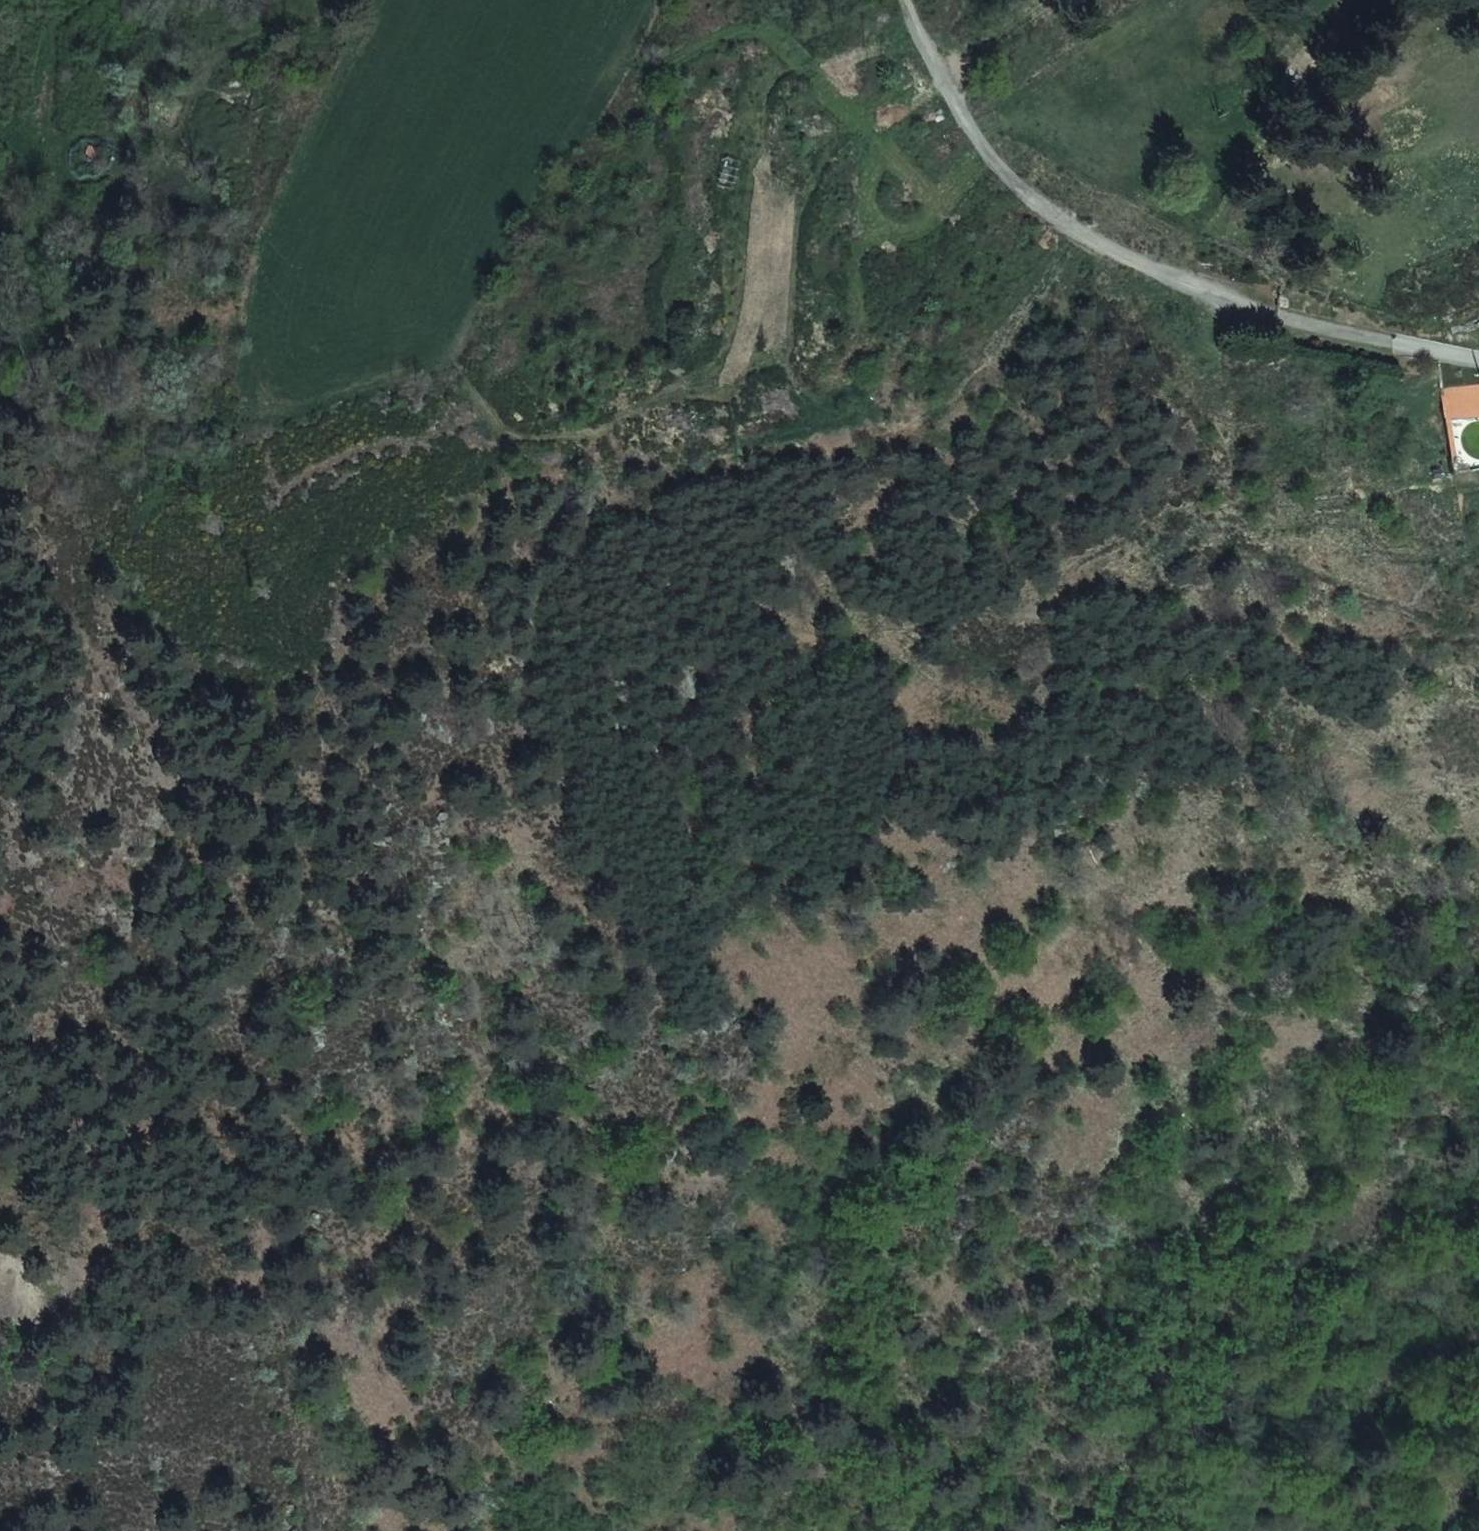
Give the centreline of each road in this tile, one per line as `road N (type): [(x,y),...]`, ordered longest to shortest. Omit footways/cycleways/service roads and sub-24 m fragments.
road 1 (unclassified): [(1478,360),(1278,315),(1145,266),(1067,226),(1004,175),(939,76)]
road 2 (unclassified): [(1061,0),(939,76)]

